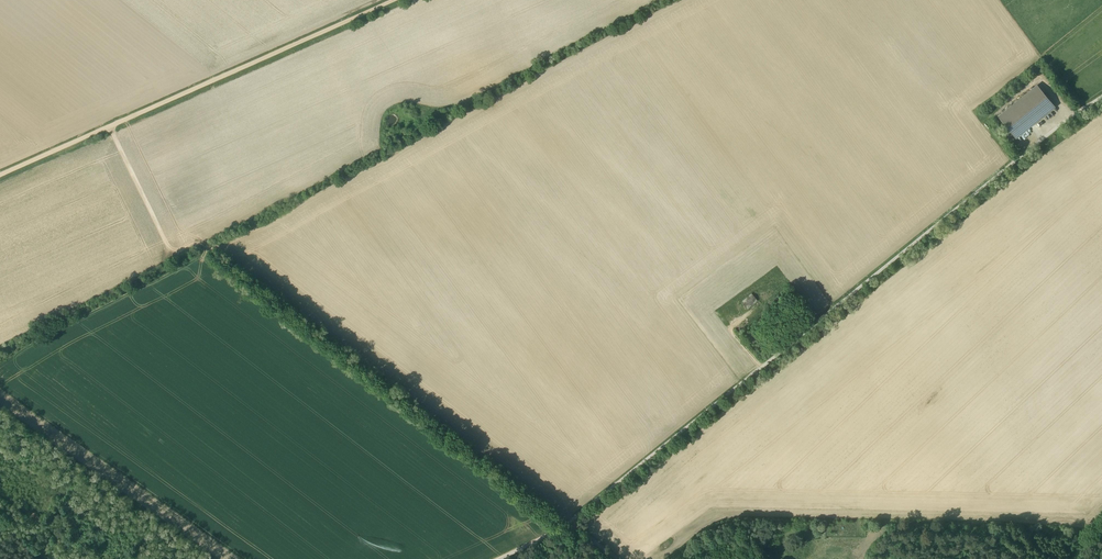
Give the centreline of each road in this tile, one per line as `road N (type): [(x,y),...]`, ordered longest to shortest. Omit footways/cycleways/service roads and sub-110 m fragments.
road 1 (track): [(0,175),(392,0)]
road 2 (track): [(0,492),(63,538),(18,558)]

